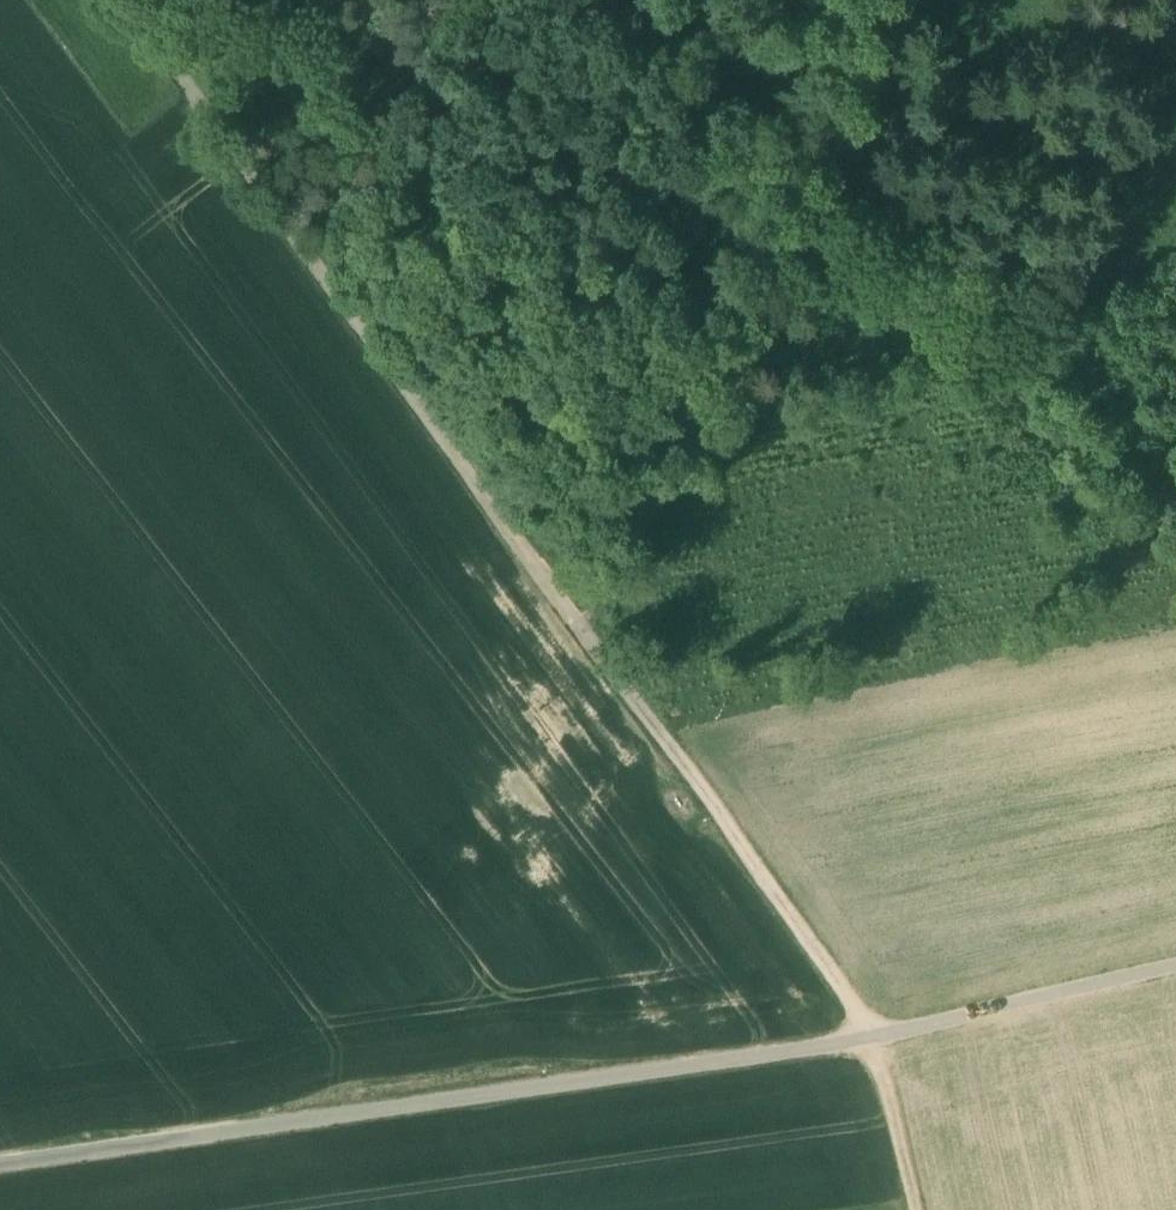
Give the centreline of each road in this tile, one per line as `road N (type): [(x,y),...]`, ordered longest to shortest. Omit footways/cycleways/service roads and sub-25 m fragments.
road 1 (track): [(128,0),(866,1014),(875,1039)]
road 2 (track): [(0,1164),(875,1039)]
road 3 (track): [(875,1039),(1175,966)]
road 4 (track): [(913,1209),(875,1039)]

